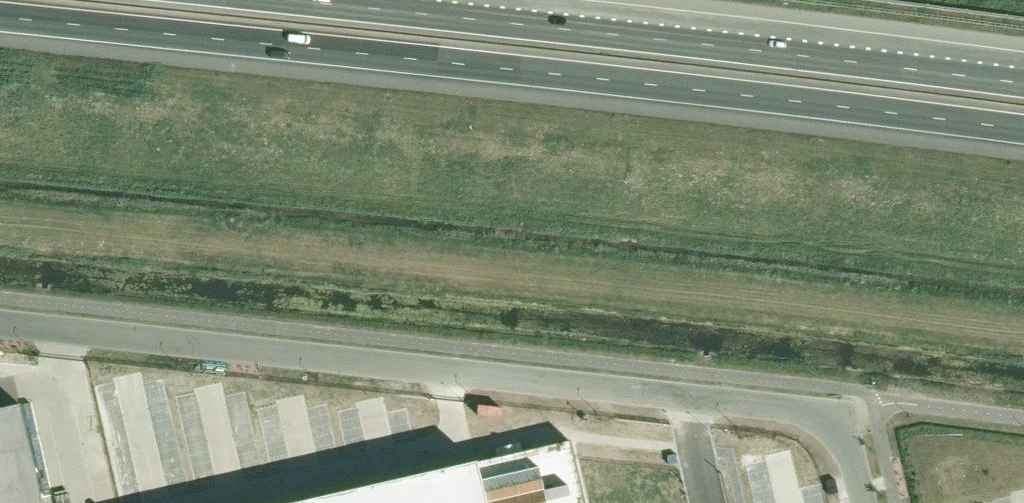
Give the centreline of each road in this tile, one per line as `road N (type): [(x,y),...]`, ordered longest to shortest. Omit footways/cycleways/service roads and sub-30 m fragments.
road 1 (motorway): [(0,17),(1023,130)]
road 2 (unclassified): [(864,502),(845,430),(822,413),(0,324)]
road 3 (motorway): [(1023,84),(290,0)]

